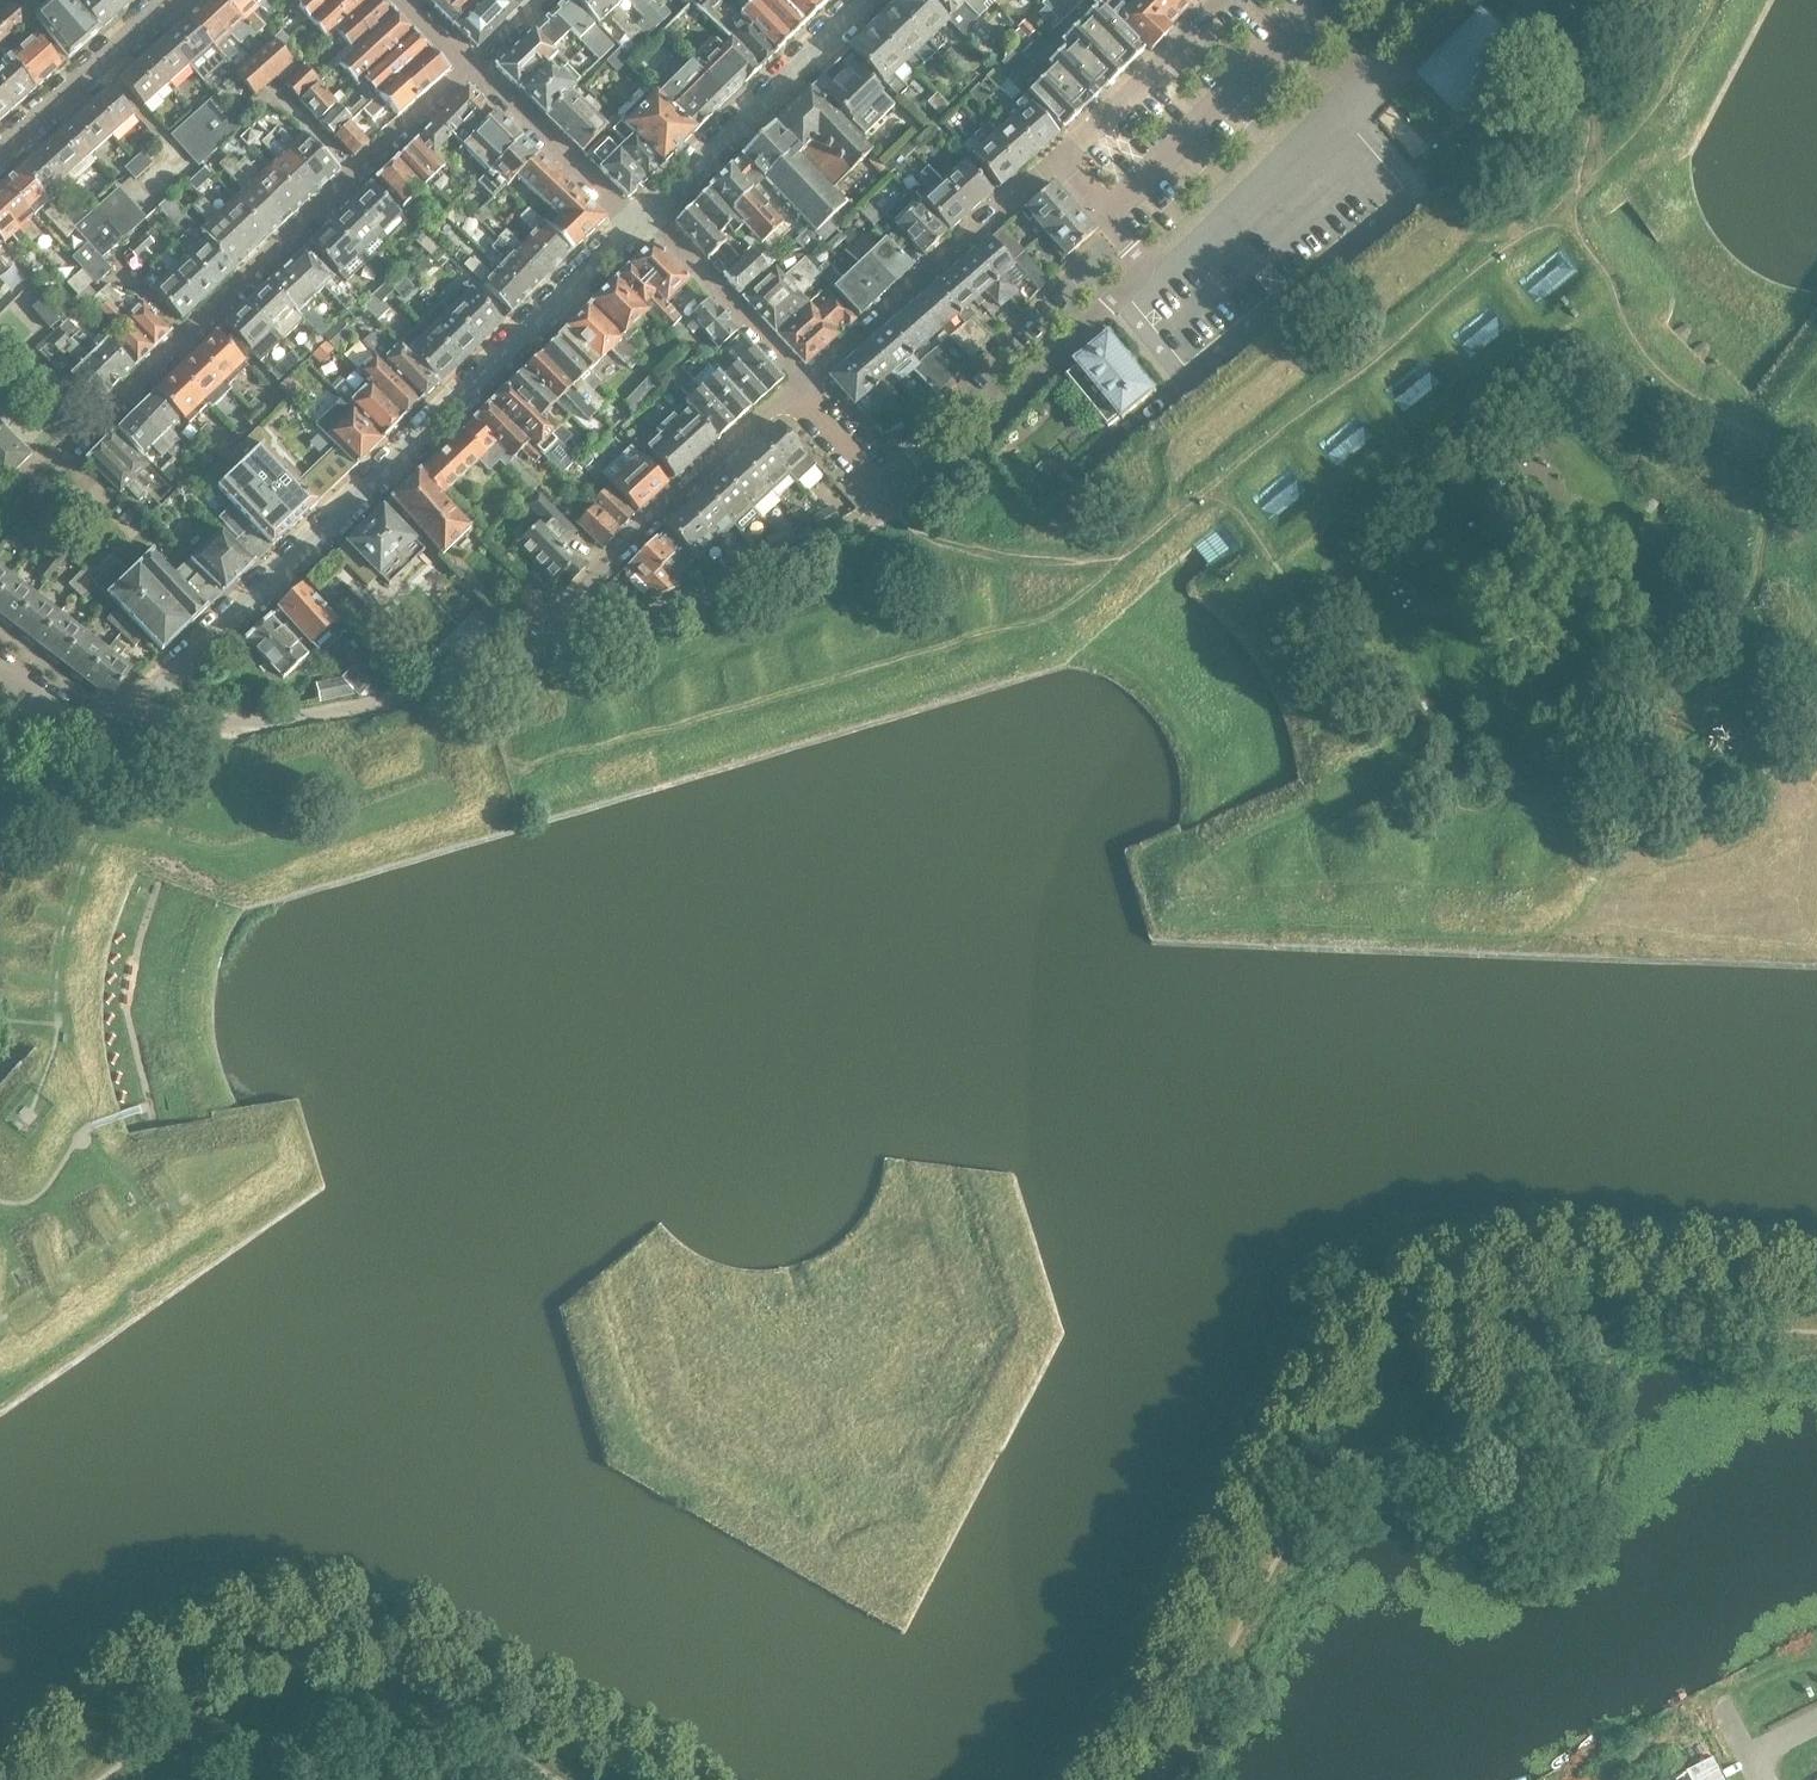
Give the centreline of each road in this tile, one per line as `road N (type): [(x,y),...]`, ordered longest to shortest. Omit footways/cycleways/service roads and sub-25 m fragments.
road 1 (residential): [(641,220),(136,720)]
road 2 (residential): [(473,66),(0,528)]
road 3 (residential): [(888,502),(719,591),(500,671)]
road 4 (residential): [(805,393),(500,671)]
road 5 (residential): [(500,671),(367,708),(223,722),(136,720)]
road 6 (residential): [(888,502),(1153,266)]
road 7 (residential): [(805,393),(1059,158)]
road 8 (residential): [(867,0),(641,220)]
road 9 (residential): [(805,393),(667,236),(641,220)]
road 10 (residential): [(641,220),(473,66)]
road 11 (residential): [(0,151),(168,0)]
road 12 (residential): [(1307,137),(1352,112),(1460,0)]
road 13 (residential): [(1153,266),(1178,258),(1307,137)]
road 14 (residential): [(1059,158),(1193,28)]
road 15 (residential): [(136,720),(97,736),(0,669)]
road 16 (residential): [(1307,137),(1193,28)]
road 17 (residential): [(1153,266),(1059,158)]
road 18 (residential): [(888,502),(805,393)]

